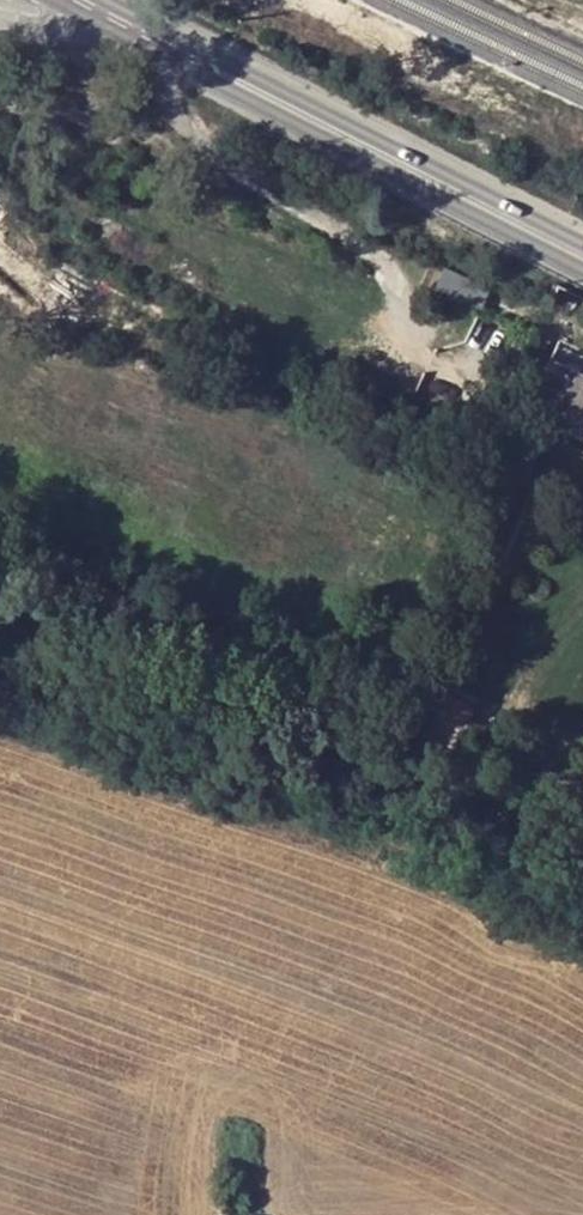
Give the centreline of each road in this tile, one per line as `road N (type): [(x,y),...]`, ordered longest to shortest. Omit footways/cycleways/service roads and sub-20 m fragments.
road 1 (secondary): [(60,0),(582,269)]
road 2 (secondary): [(582,244),(109,0)]

